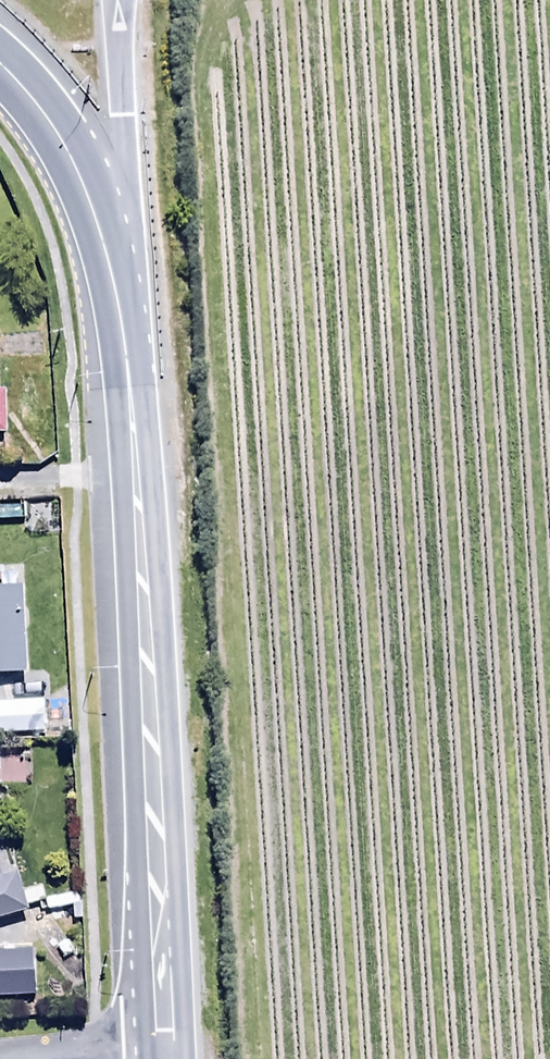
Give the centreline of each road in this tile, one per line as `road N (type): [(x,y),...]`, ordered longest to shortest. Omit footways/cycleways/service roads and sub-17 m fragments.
road 1 (trunk): [(92,205),(122,324),(131,406),(165,1058)]
road 2 (trunk): [(113,0),(118,143),(92,205)]
road 3 (trunk): [(0,62),(42,111),(92,205)]

